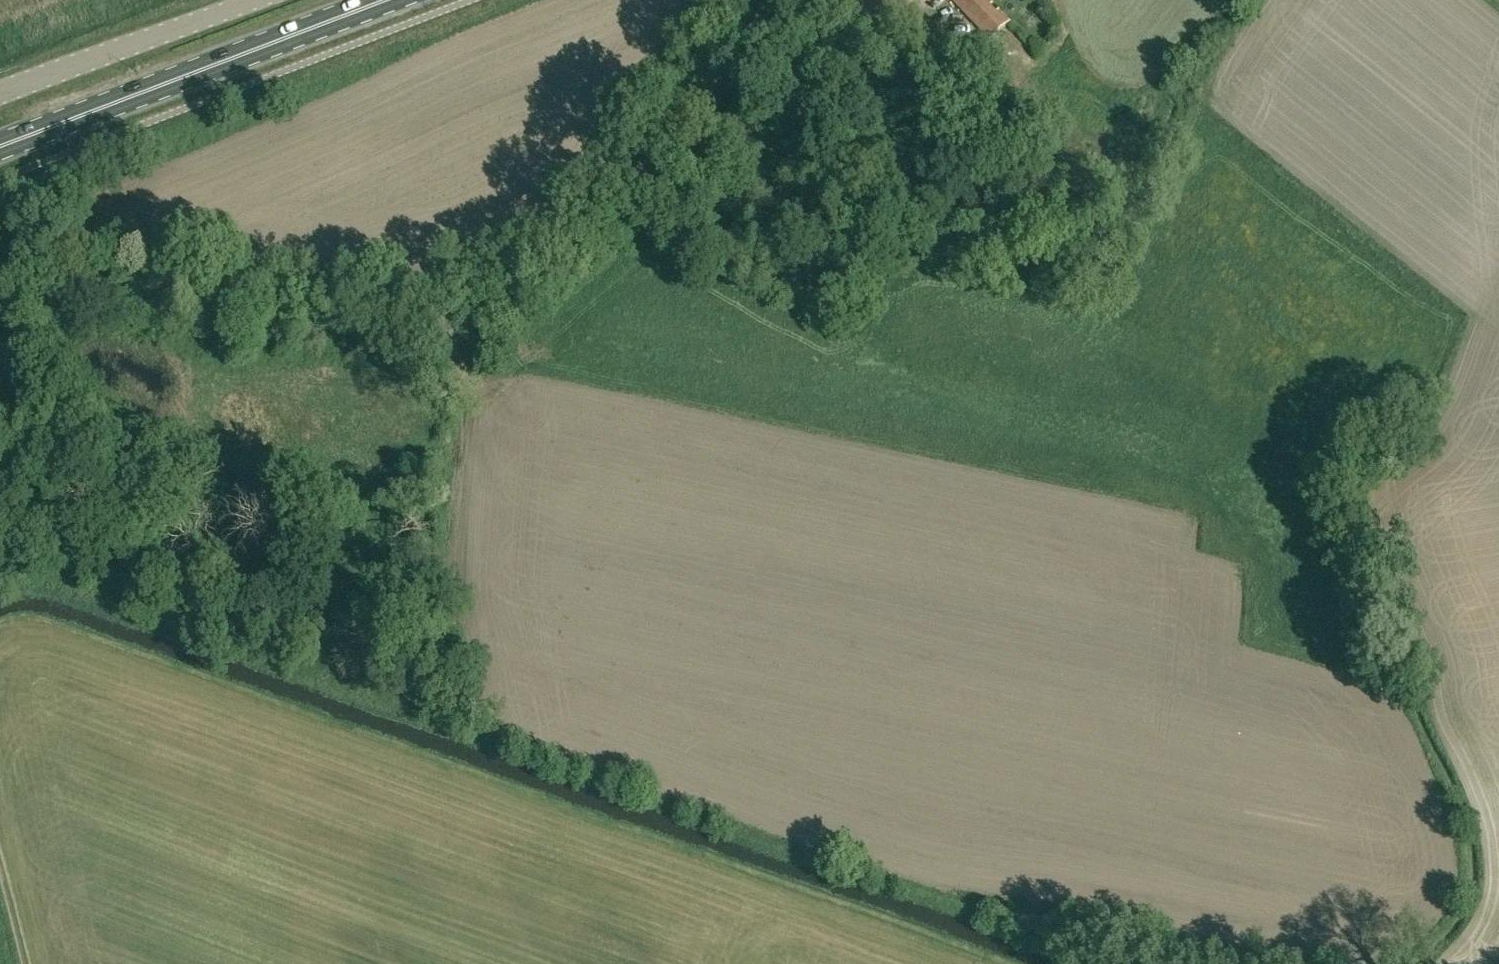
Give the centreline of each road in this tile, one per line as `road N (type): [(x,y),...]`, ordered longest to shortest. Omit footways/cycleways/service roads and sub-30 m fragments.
road 1 (primary): [(0,143),(386,0)]
road 2 (unclassified): [(0,98),(259,0)]

